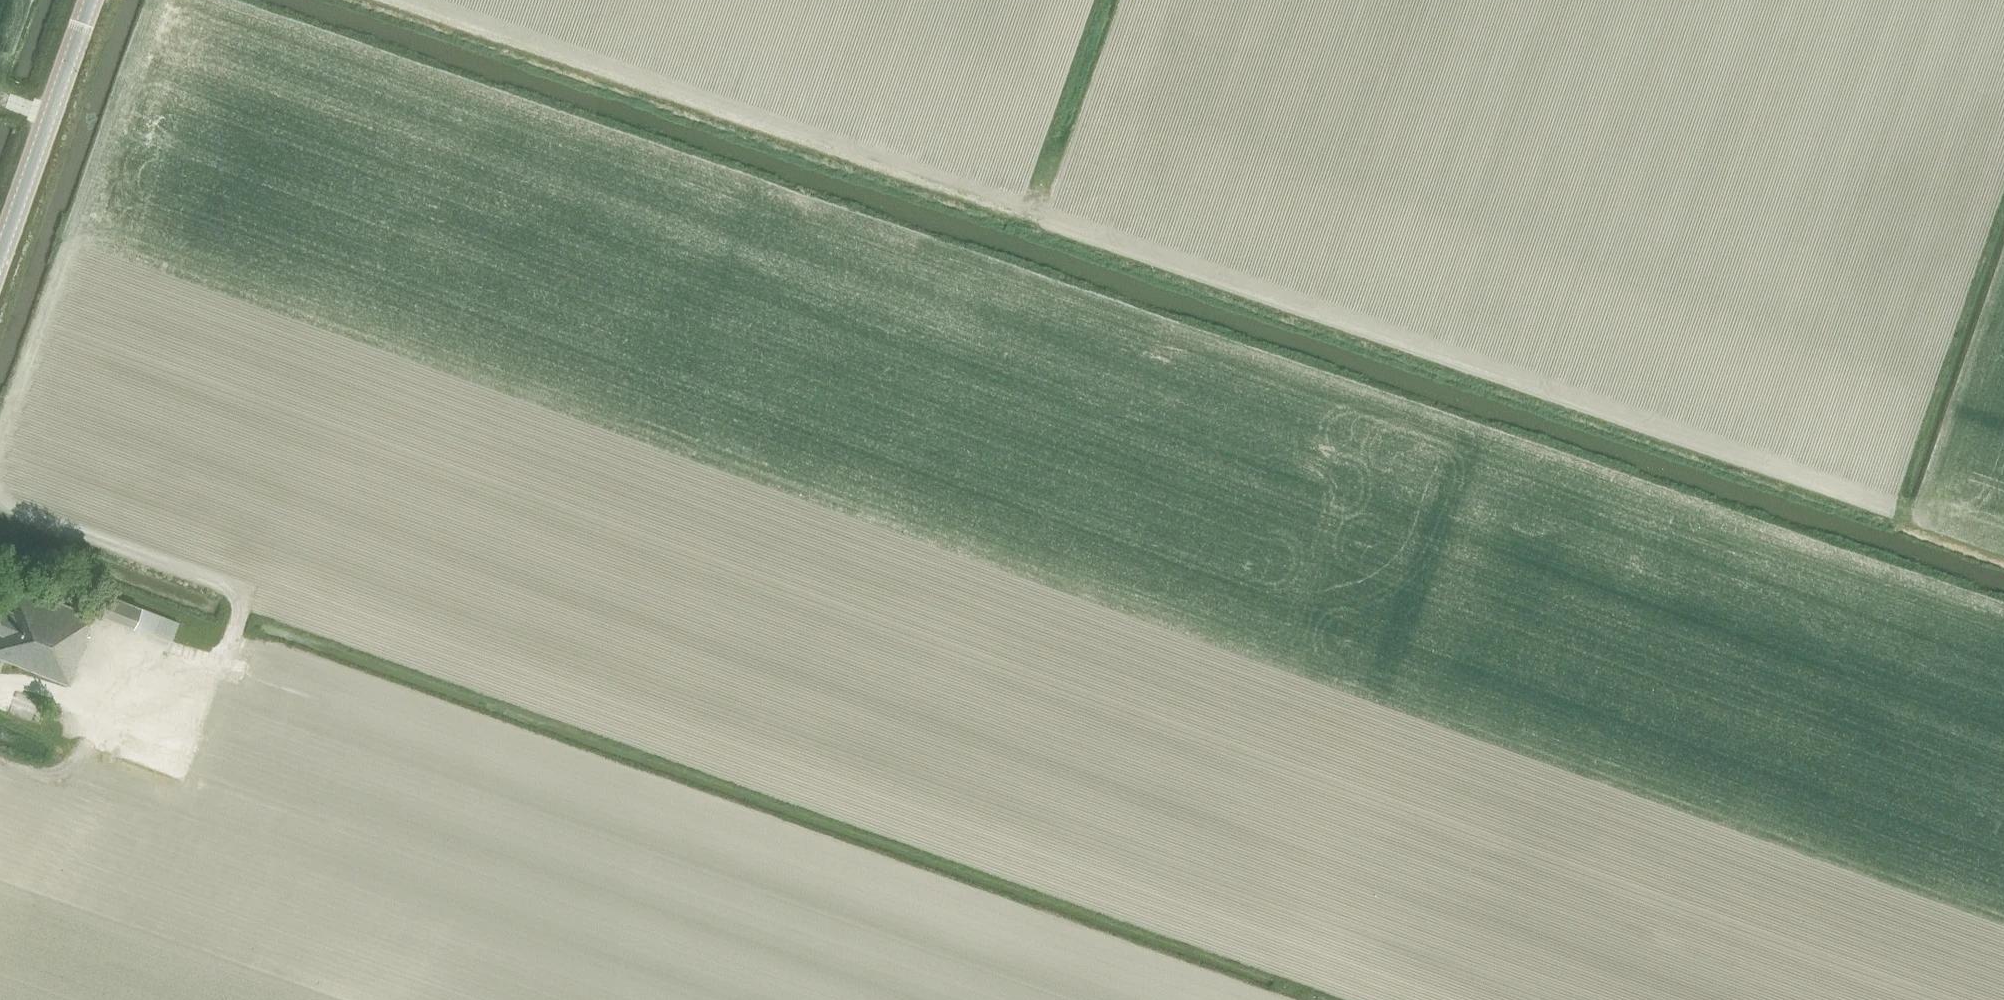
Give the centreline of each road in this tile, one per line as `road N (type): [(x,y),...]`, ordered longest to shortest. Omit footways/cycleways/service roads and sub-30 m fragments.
road 1 (tertiary): [(0,271),(95,0)]

